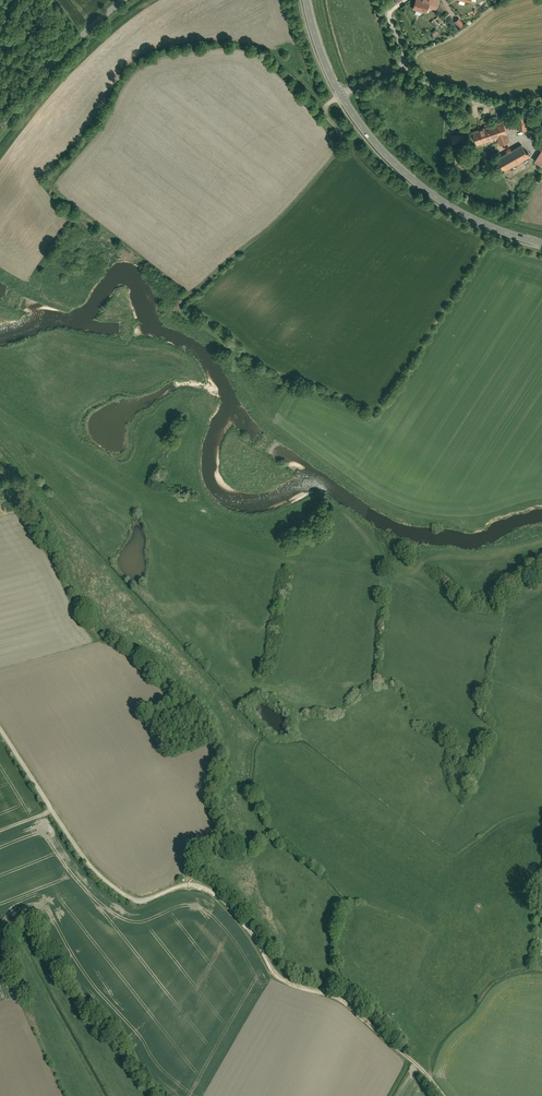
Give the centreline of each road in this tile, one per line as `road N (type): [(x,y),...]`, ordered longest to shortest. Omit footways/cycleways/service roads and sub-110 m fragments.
road 1 (track): [(0,728),(108,881),(141,900),(188,883),(218,892),(280,972),(342,997),(448,1095)]
road 2 (tertiary): [(306,0),(327,71),(385,156),(447,206),(541,242)]
road 3 (residential): [(0,129),(61,56),(124,0)]
road 4 (track): [(188,883),(188,851),(213,825),(205,783),(214,740)]

